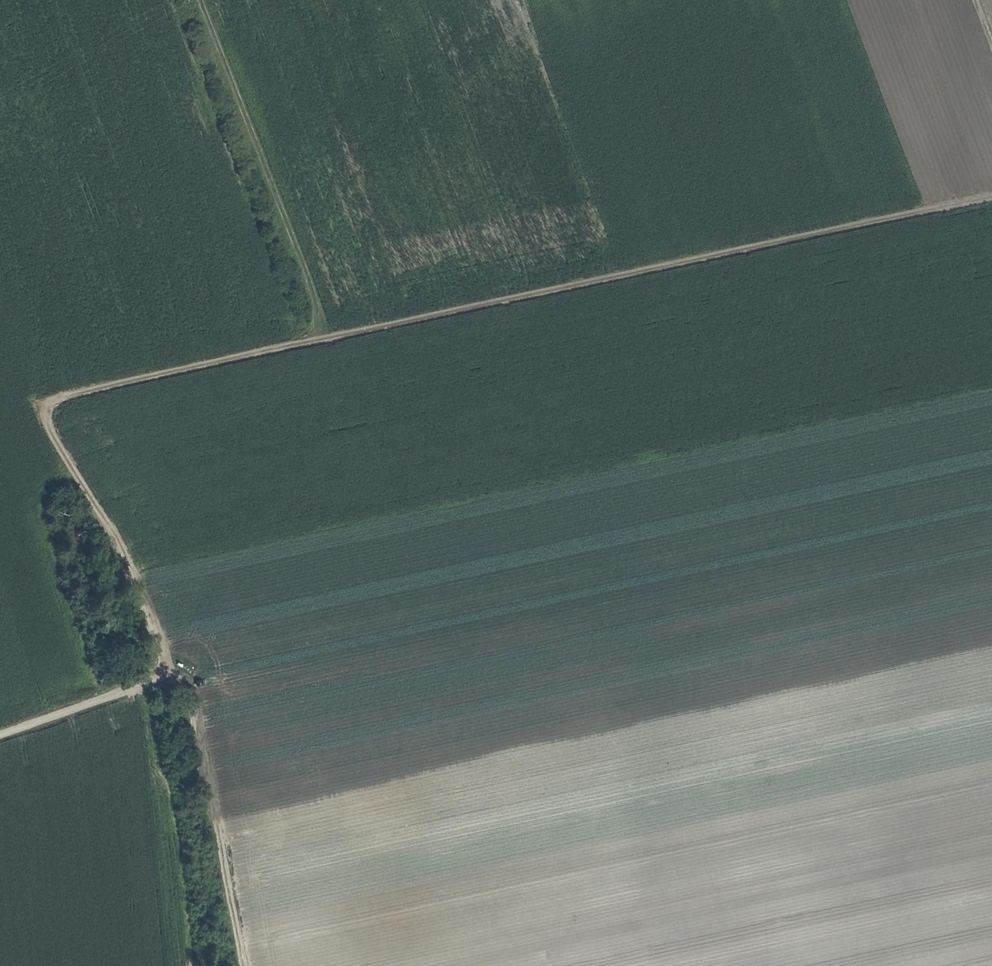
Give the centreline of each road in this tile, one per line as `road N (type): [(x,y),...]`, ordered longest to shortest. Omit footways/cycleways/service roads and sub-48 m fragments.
road 1 (track): [(200,0),(321,321),(314,339),(61,397),(50,409),(166,663),(142,684)]
road 2 (track): [(0,736),(142,684)]

